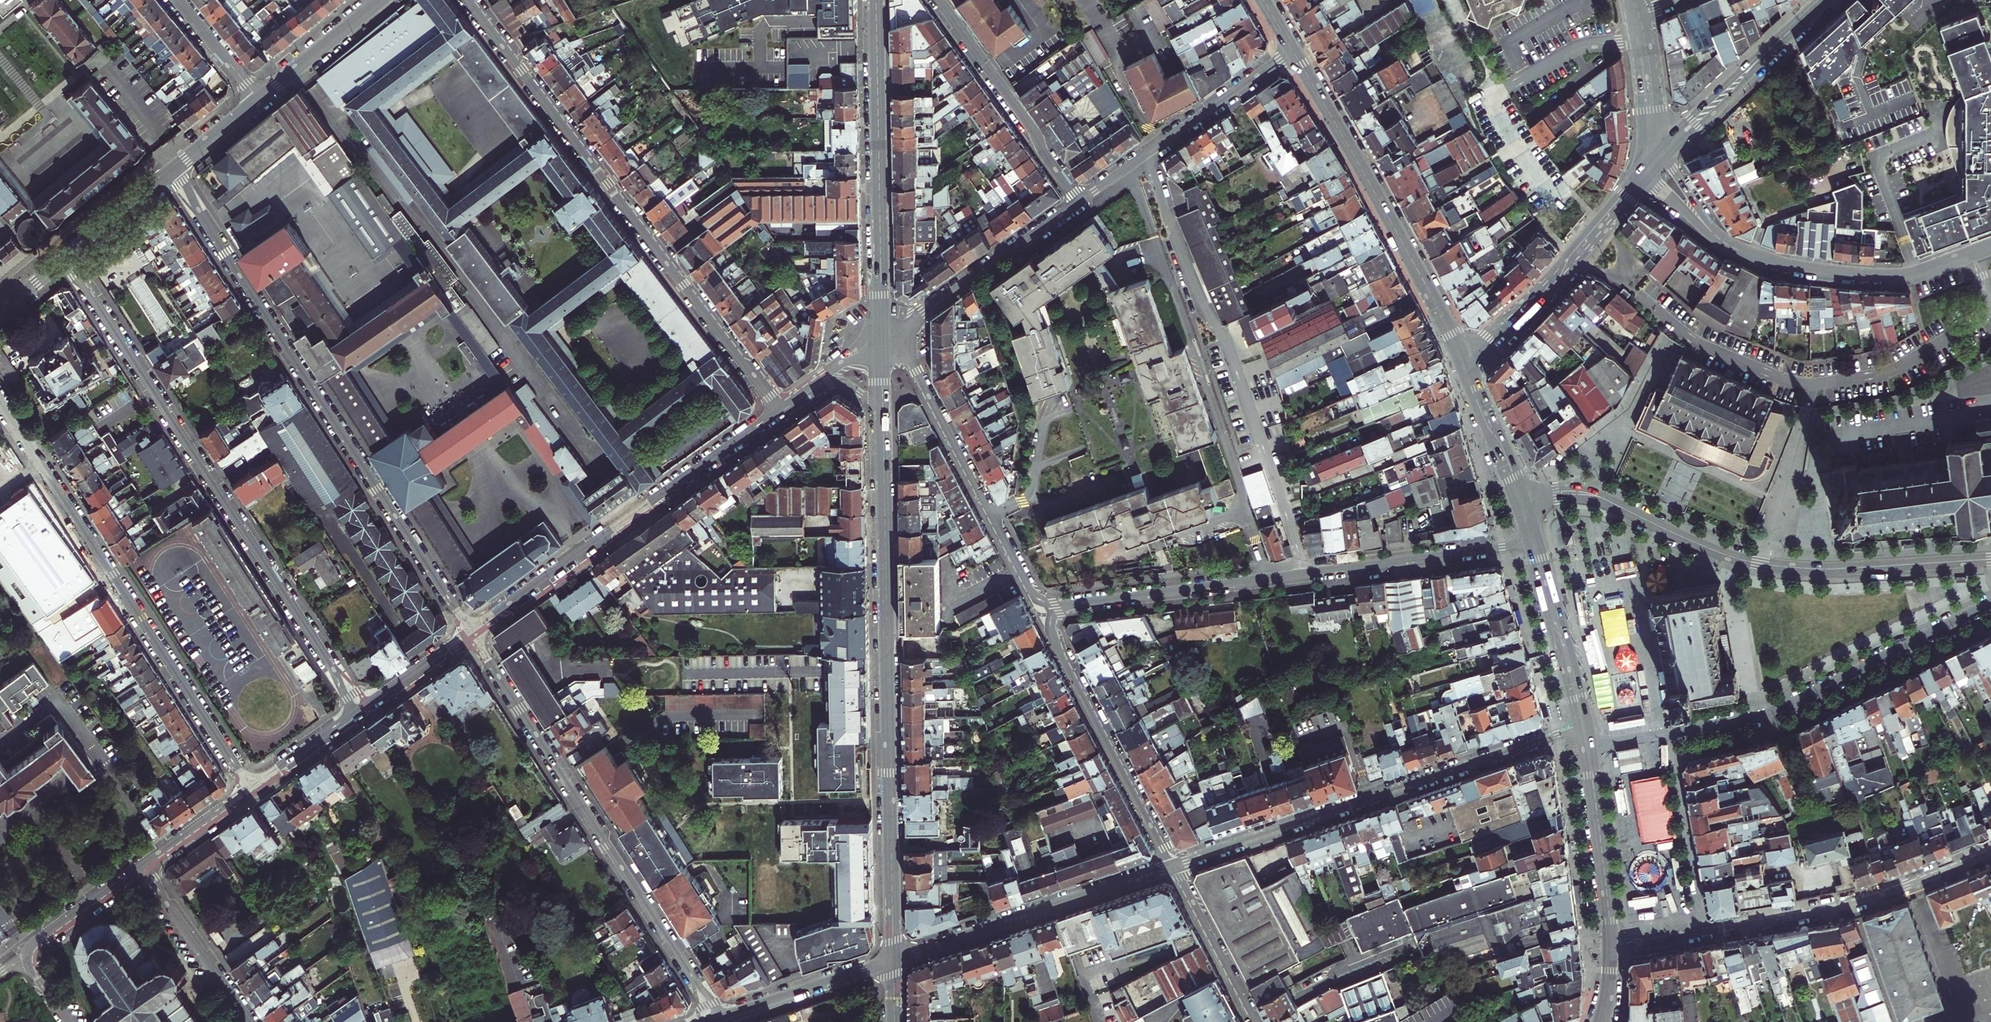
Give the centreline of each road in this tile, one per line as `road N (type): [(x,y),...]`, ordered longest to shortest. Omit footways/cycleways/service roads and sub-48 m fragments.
road 1 (residential): [(471,633),(172,170)]
road 2 (primary): [(892,959),(883,408)]
road 3 (residential): [(68,257),(360,711)]
road 4 (residential): [(467,0),(781,412)]
road 5 (secondary): [(1990,559),(1773,566),(1718,553),(1589,494),(1521,502)]
road 6 (residential): [(250,789),(0,400)]
road 7 (residential): [(721,1019),(471,633)]
road 8 (residential): [(1307,573),(1226,339),(1201,309),(1150,151)]
road 9 (residential): [(1172,865),(1585,725)]
road 10 (residential): [(1588,748),(1766,715),(1990,603)]
road 11 (residential): [(1611,949),(1840,907),(1990,853)]
road 12 (residential): [(781,412),(471,633)]
road 13 (primary): [(1464,364),(1294,52)]
road 14 (primary): [(882,338),(876,0)]
road 15 (residential): [(1056,605),(1028,586),(911,361),(882,338)]
road 16 (residential): [(892,959),(1172,865)]
road 17 (residential): [(1056,605),(1056,645),(1172,865)]
road 18 (primary): [(1464,364),(1555,279),(1651,165)]
road 19 (residential): [(1738,250),(1796,268),(1897,276),(1990,245)]
road 20 (residential): [(1307,573),(1056,605)]
road 21 (residential): [(940,0),(1078,201)]
road 22 (residential): [(882,338),(1078,201)]
road 23 (residential): [(1533,542),(1307,573)]
road 24 (primary): [(1827,0),(1664,151)]
road 25 (secondary): [(1611,949),(1588,748)]
road 26 (secondary): [(1585,725),(1533,542)]
road 27 (residential): [(251,1021),(145,865)]
road 28 (residential): [(721,1019),(892,959)]
road 29 (residential): [(1255,1021),(1172,865)]
road 30 (residential): [(1150,151),(1294,52)]
road 31 (primary): [(259,99),(381,0)]
road 32 (residential): [(145,865),(37,942),(29,957)]
road 33 (secondary): [(1521,502),(1464,364)]
road 34 (residential): [(1664,151),(1642,14)]
road 35 (residential): [(471,633),(360,711)]
road 36 (primary): [(68,257),(172,170)]
road 37 (residential): [(360,711),(250,789)]
road 38 (residential): [(250,789),(145,865)]
road 39 (residential): [(177,0),(259,99)]
road 40 (residential): [(1637,39),(1651,165)]

